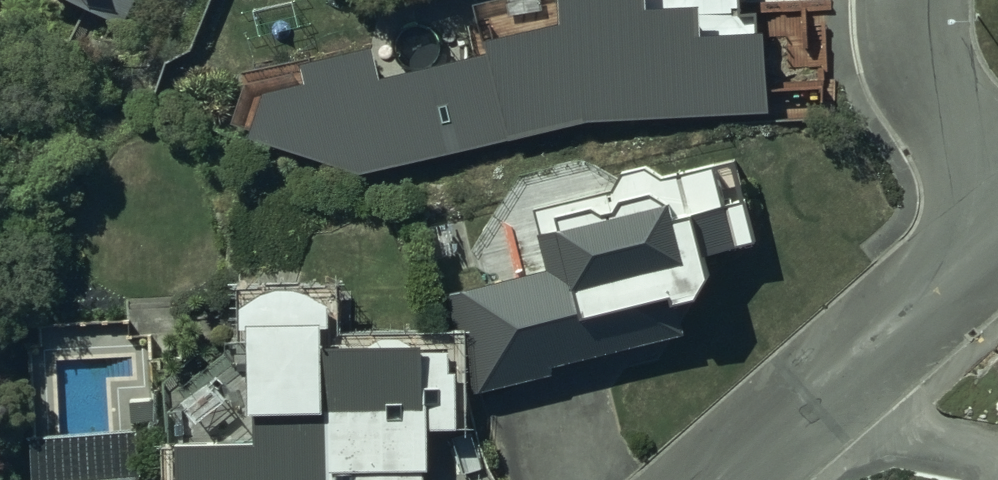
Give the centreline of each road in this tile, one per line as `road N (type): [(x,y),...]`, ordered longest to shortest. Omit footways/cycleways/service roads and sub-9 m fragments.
road 1 (residential): [(727,479),(997,242)]
road 2 (residential): [(997,174),(923,49),(917,0)]

